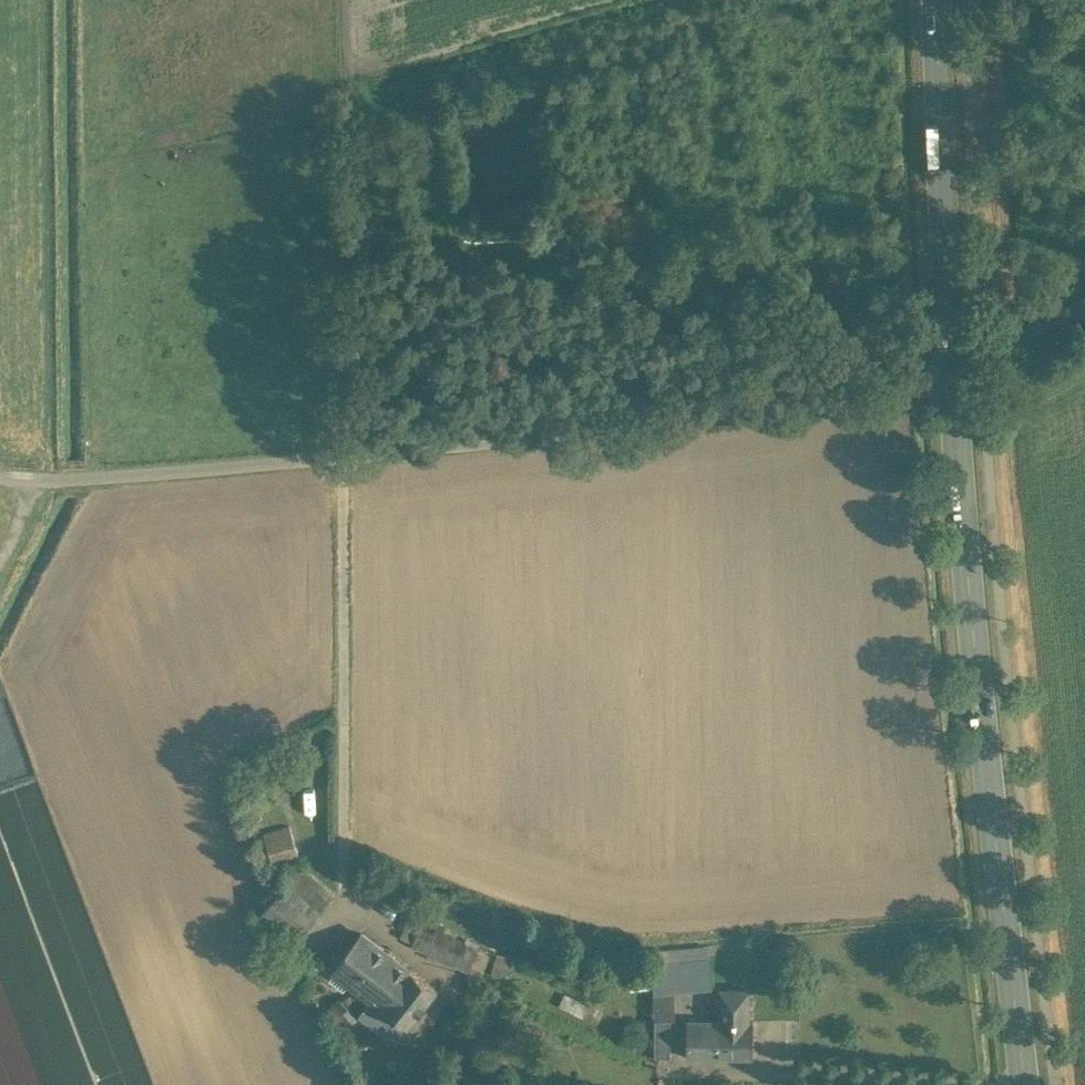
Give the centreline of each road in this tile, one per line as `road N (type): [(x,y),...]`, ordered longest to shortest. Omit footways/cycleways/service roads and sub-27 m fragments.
road 1 (track): [(1084,302),(882,402),(740,425),(353,461),(0,477)]
road 2 (secondary): [(947,0),(960,367),(1029,1084)]
road 3 (track): [(353,461),(355,912)]

